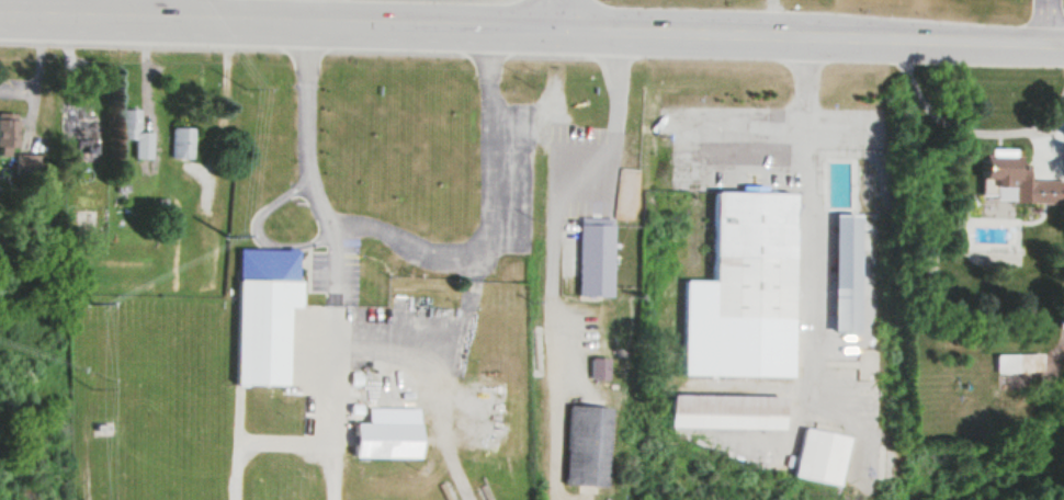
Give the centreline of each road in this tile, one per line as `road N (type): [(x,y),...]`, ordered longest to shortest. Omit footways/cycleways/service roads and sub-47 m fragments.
road 1 (primary): [(561,26),(0,14)]
road 2 (primary): [(861,34),(561,26)]
road 3 (primary): [(1063,40),(861,34)]

